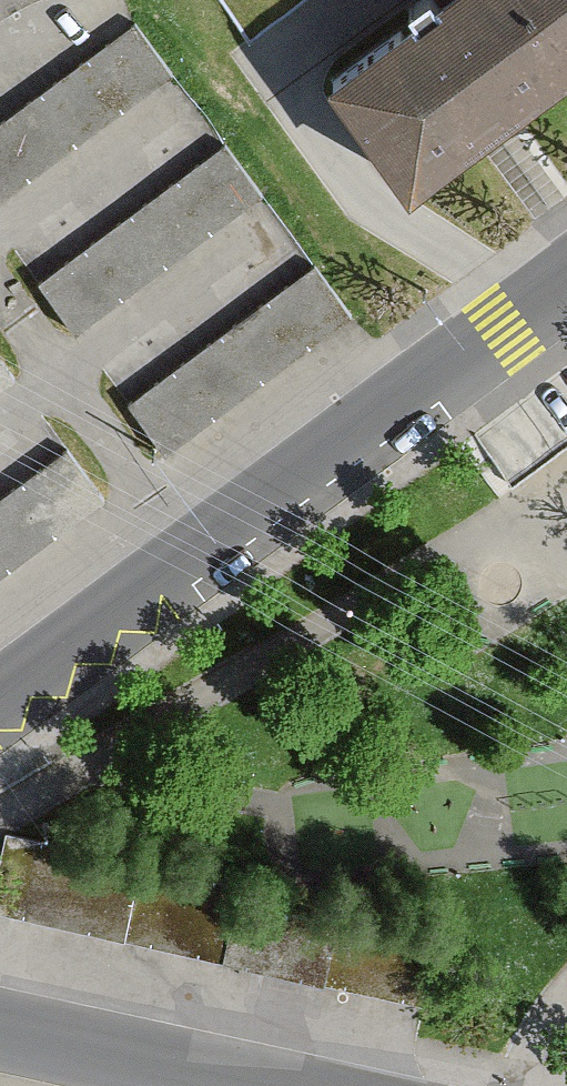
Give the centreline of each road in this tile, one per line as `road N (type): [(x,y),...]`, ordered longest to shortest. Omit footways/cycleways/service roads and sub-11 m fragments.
road 1 (residential): [(0,697),(566,281)]
road 2 (residential): [(268,1085),(0,1027)]

